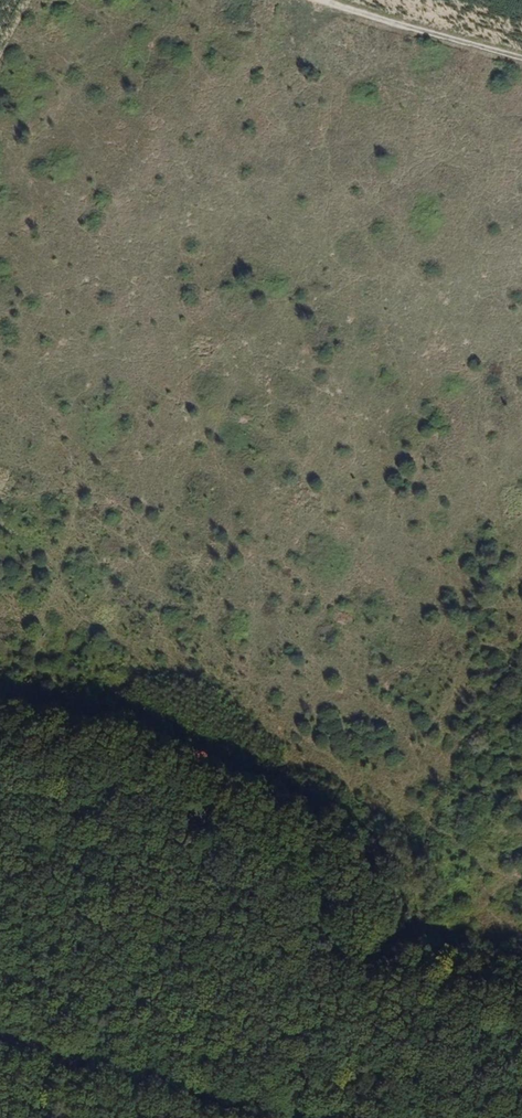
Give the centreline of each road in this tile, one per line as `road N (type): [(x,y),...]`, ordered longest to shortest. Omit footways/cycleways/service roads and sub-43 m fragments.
road 1 (unclassified): [(346,1117),(197,1092),(0,1034)]
road 2 (track): [(322,0),(521,58)]

